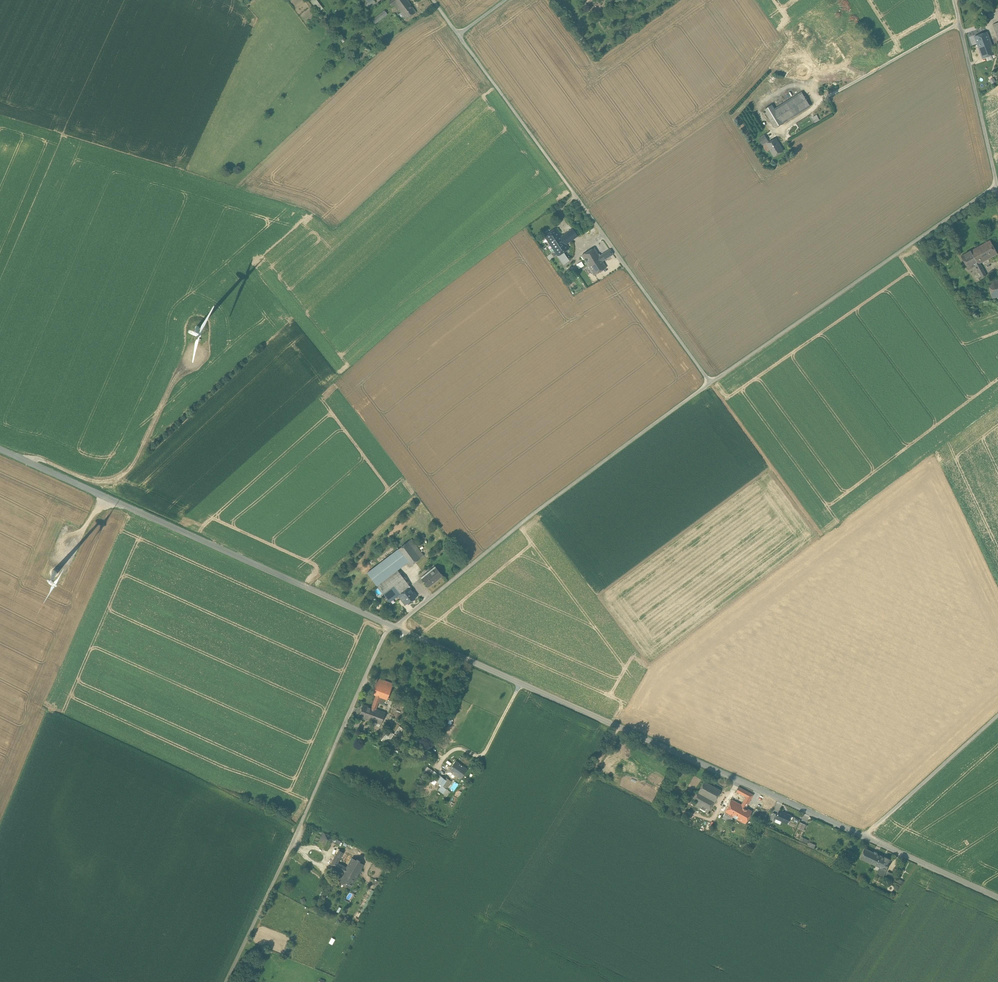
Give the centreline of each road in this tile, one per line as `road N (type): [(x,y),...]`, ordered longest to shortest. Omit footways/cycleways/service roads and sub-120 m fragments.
road 1 (unclassified): [(864,836),(0,448)]
road 2 (unclassified): [(459,31),(710,381),(997,184)]
road 3 (track): [(397,628),(710,381)]
road 4 (track): [(225,981),(390,625)]
road 5 (track): [(25,460),(88,479),(122,475),(194,344)]
road 6 (unclassified): [(955,0),(997,184)]
road 7 (unclassified): [(864,836),(997,715)]
road 8 (unclassified): [(997,897),(864,836)]

